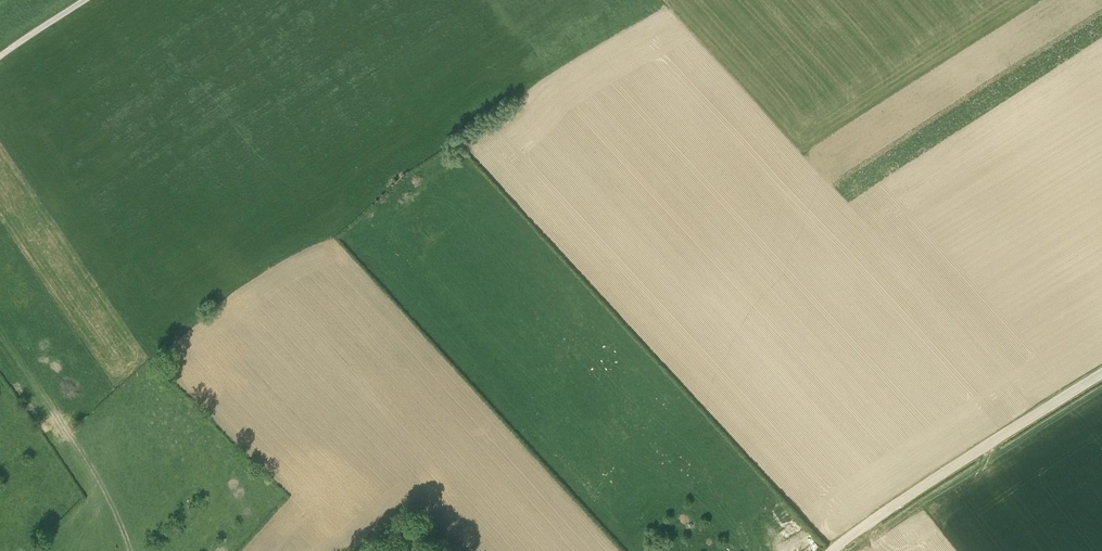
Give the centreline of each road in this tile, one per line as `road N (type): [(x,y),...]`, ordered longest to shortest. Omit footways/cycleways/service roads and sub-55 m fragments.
road 1 (unclassified): [(832,550),(1101,373)]

